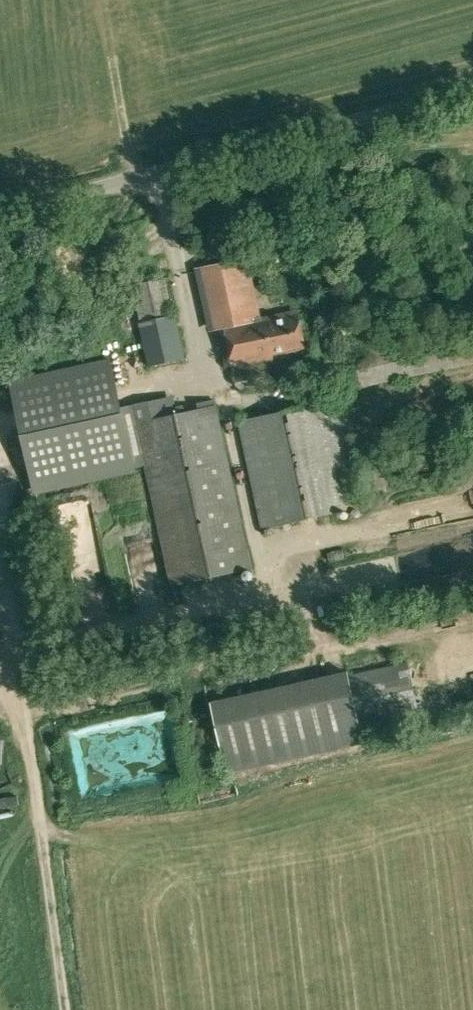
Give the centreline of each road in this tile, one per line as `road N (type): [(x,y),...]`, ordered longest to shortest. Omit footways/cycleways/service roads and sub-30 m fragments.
road 1 (unclassified): [(0,205),(472,86)]

